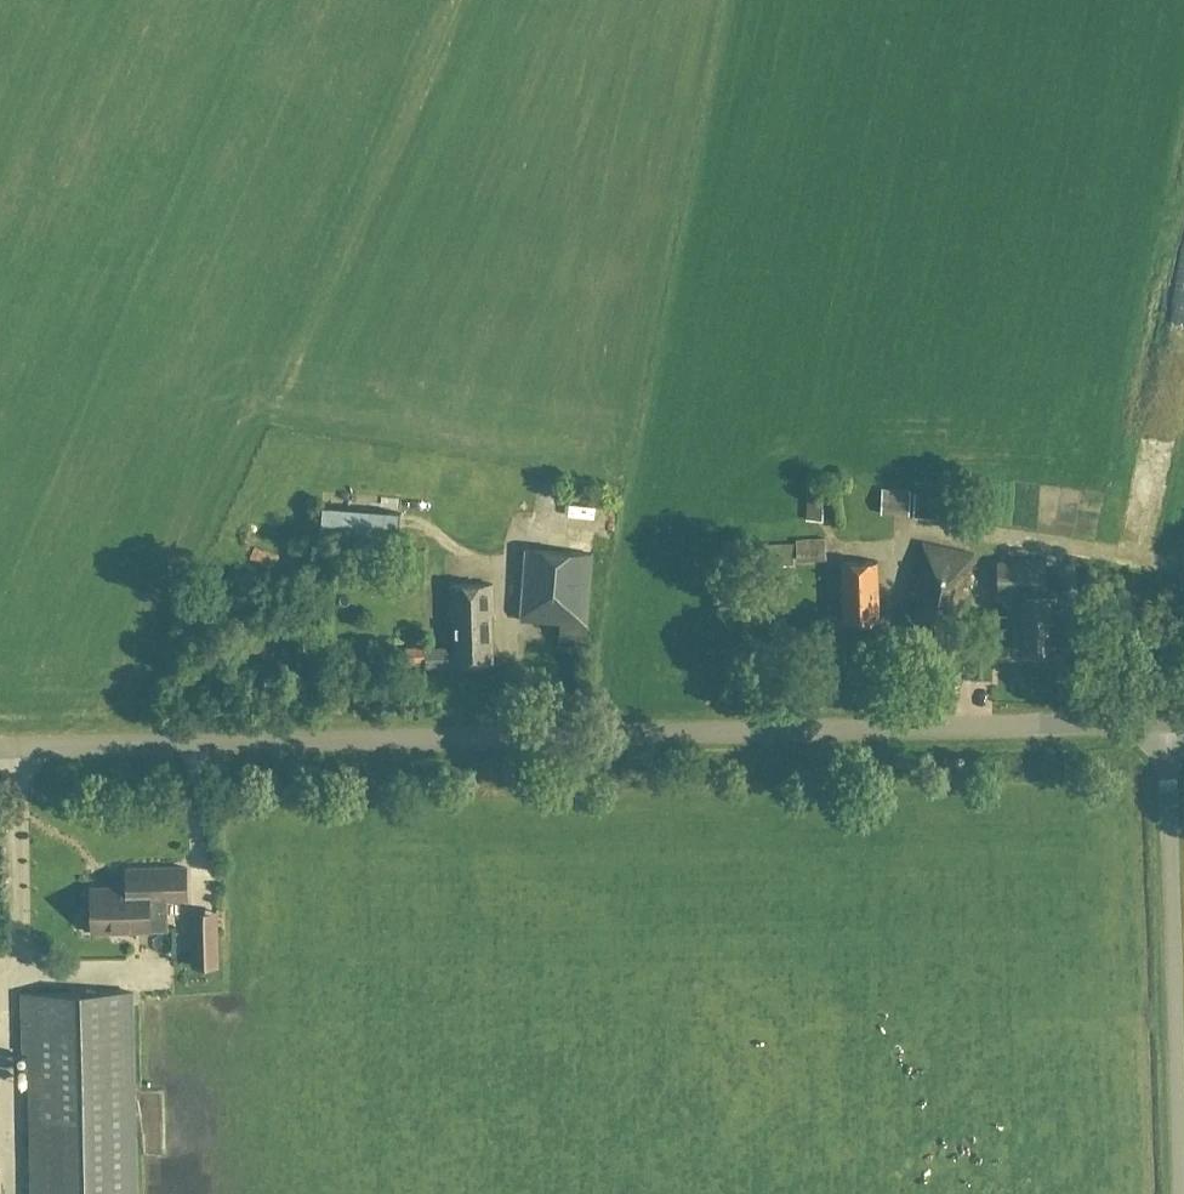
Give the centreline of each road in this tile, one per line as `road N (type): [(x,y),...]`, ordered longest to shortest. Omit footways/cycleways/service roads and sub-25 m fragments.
road 1 (tertiary): [(0,751),(1171,727)]
road 2 (unclassified): [(1183,1176),(1171,727)]

